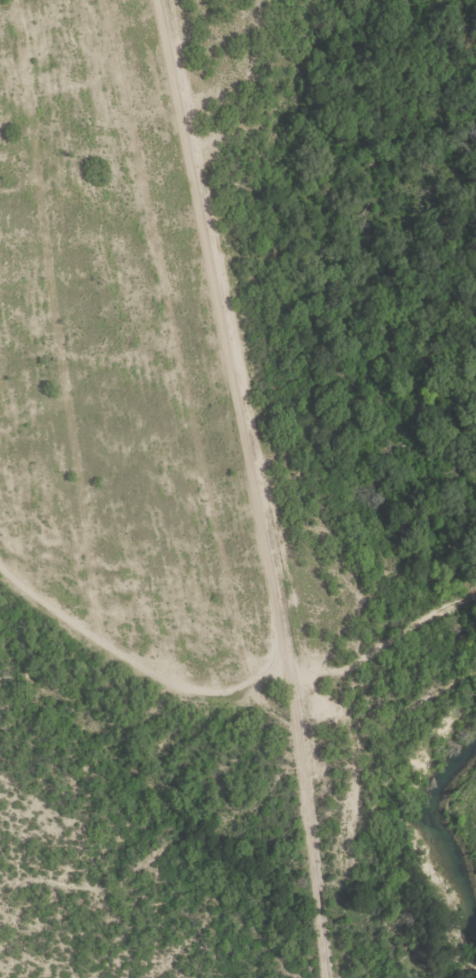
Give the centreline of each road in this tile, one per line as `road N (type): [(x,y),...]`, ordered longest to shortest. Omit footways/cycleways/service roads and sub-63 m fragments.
road 1 (residential): [(475,600),(416,619),(273,699),(212,703),(130,670),(0,574)]

